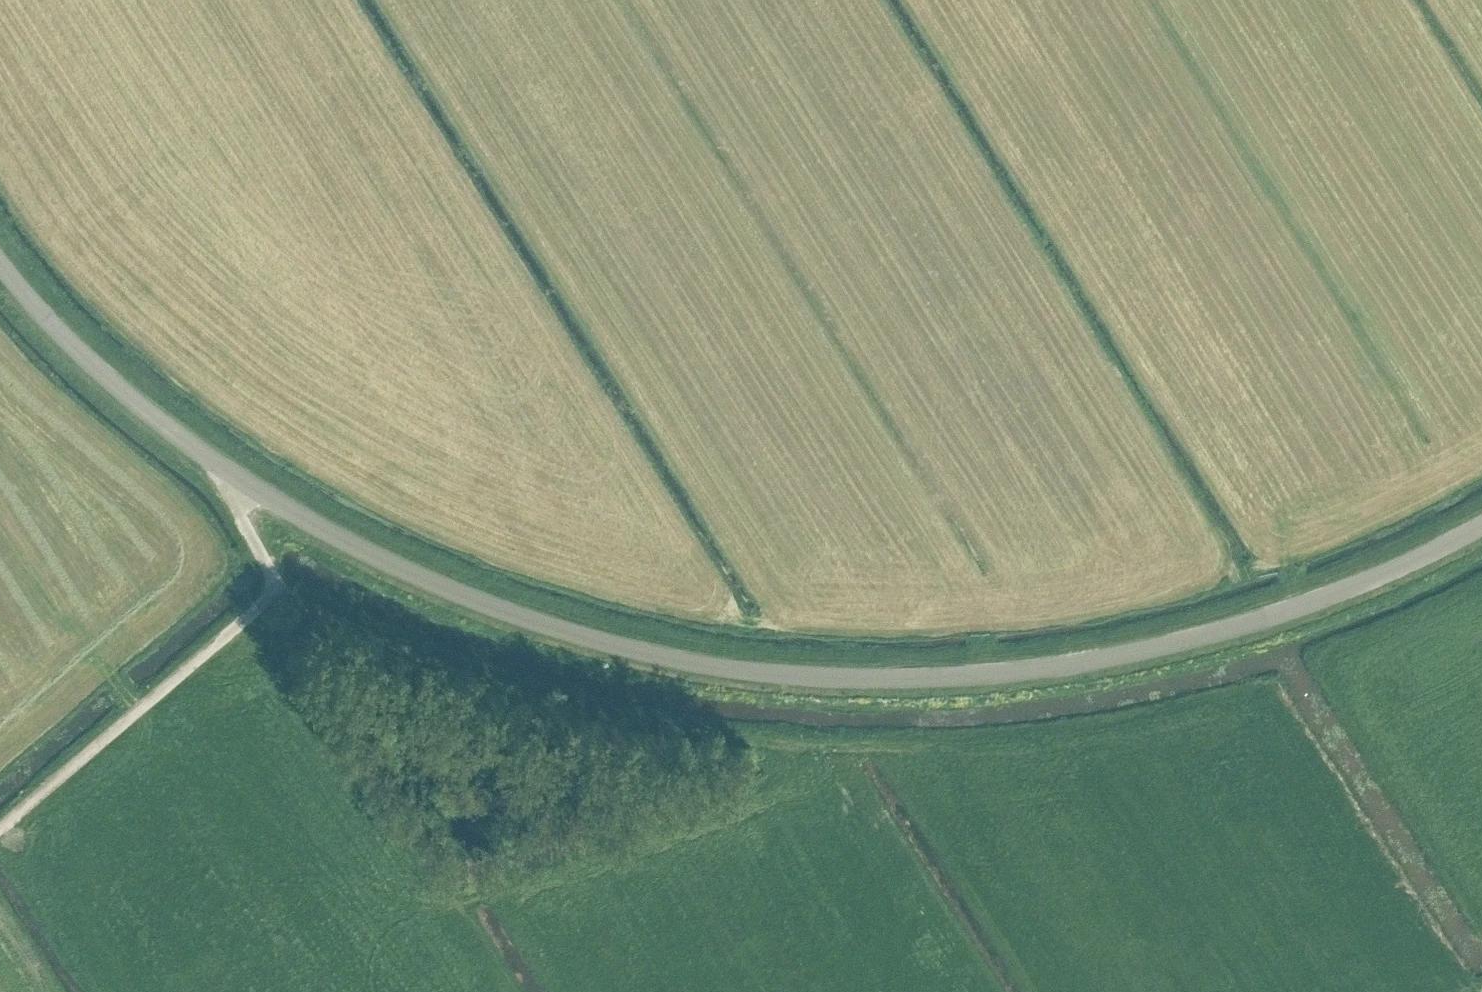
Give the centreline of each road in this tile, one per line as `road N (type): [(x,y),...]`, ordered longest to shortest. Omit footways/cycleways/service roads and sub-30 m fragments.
road 1 (unclassified): [(1481,523),(1286,609),(1087,659),(881,677),(685,660),(501,608),(318,526),(135,400),(0,262)]

